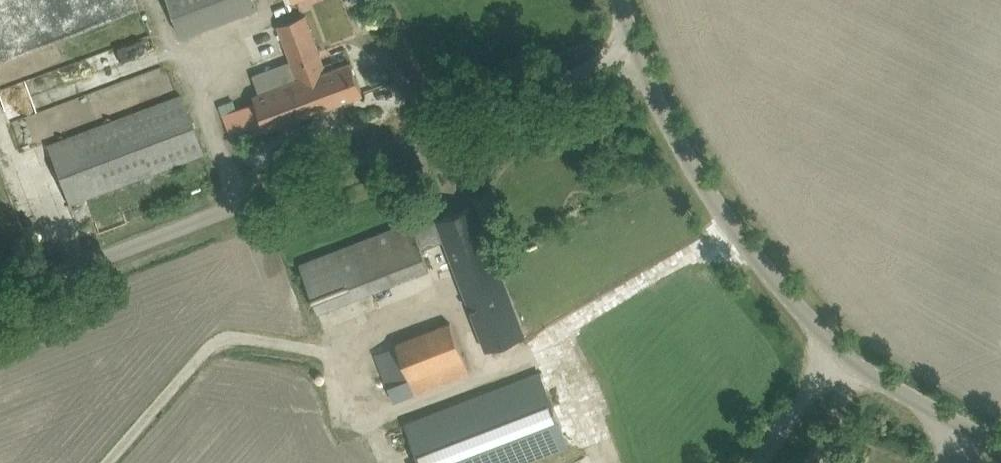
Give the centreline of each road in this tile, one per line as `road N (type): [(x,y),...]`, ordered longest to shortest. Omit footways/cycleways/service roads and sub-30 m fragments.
road 1 (unclassified): [(0,314),(642,80)]
road 2 (unclassified): [(1000,456),(843,359),(757,275),(673,156),(642,80)]
road 3 (track): [(115,462),(234,336),(346,358)]

